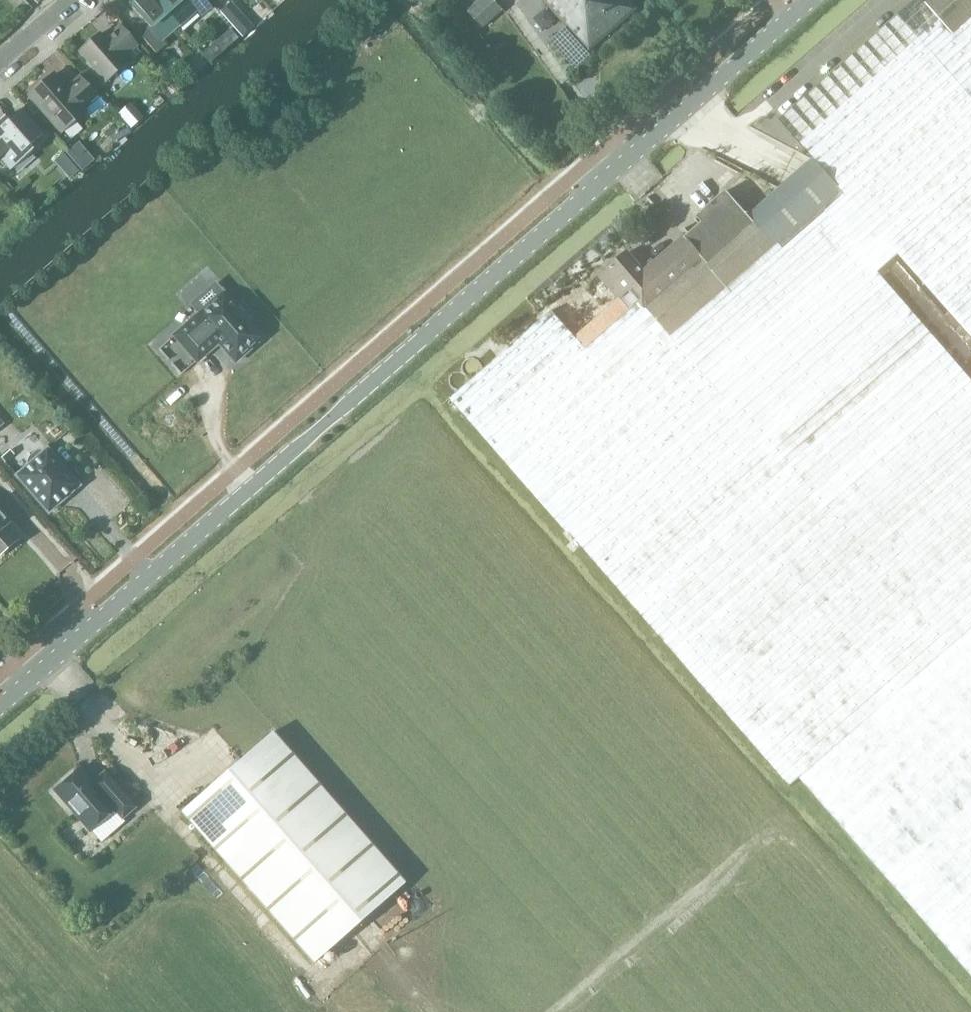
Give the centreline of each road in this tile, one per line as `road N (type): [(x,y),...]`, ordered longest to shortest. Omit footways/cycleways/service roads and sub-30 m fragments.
road 1 (tertiary): [(0,708),(809,0)]

